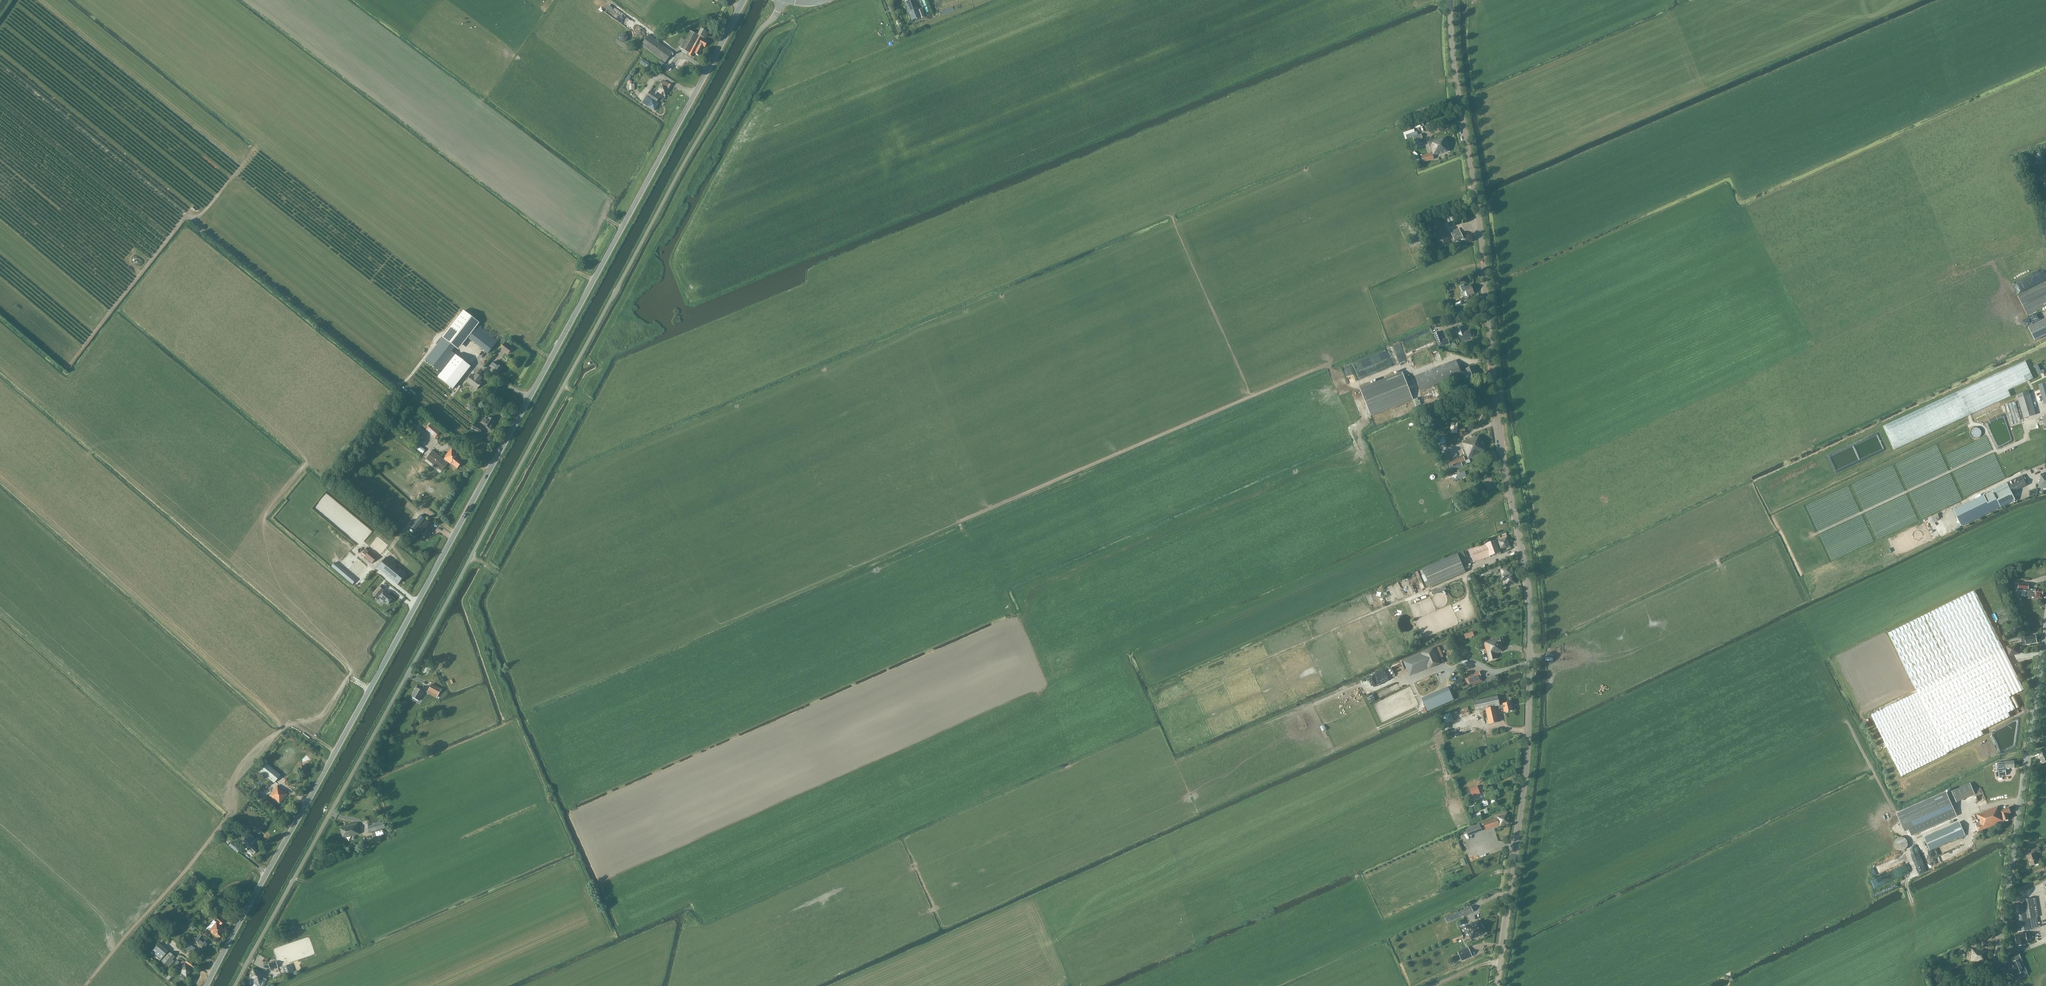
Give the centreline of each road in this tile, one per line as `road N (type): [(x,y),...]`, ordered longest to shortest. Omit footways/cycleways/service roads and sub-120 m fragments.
road 1 (unclassified): [(235,985),(741,59),(781,0)]
road 2 (tertiary): [(207,985),(743,0)]
road 3 (tertiary): [(1495,985),(1524,790),(1530,615),(1498,430),(1451,0)]
road 4 (tertiary): [(1996,985),(2045,636)]
road 5 (track): [(1305,966),(1499,872),(1513,873)]

